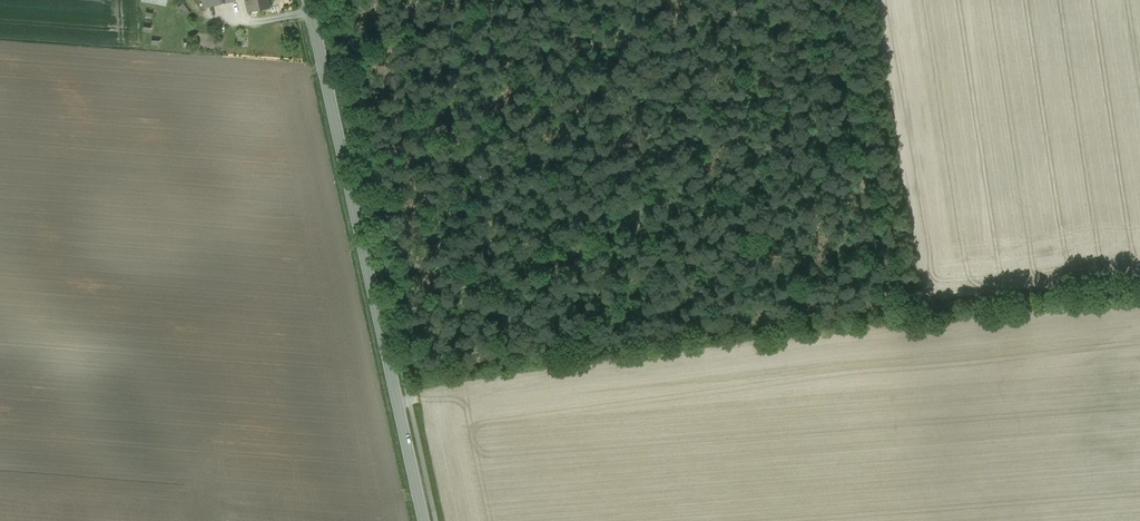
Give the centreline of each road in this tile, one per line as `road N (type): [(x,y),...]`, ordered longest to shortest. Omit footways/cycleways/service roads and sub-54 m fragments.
road 1 (tertiary): [(423,520),(307,0)]

